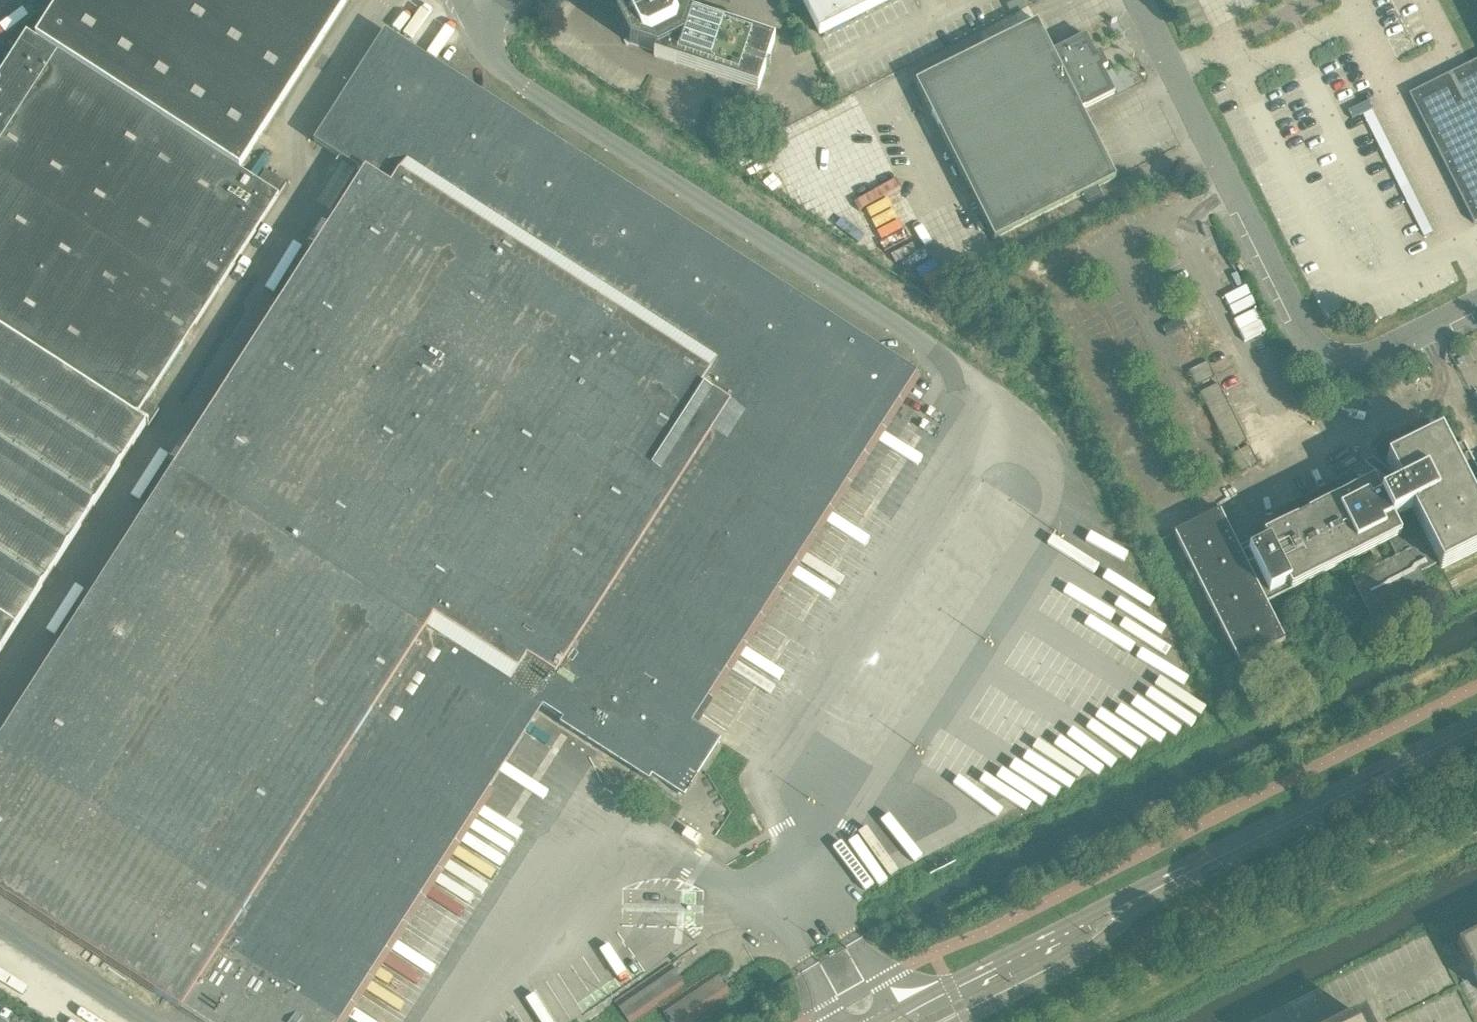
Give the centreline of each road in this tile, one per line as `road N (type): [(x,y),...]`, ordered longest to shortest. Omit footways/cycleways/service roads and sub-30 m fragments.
road 1 (unclassified): [(1476,308),(1384,355),(1350,358),(1321,348),(1297,313),(1148,0)]
road 2 (secondary): [(1476,728),(1149,892)]
road 3 (secondary): [(1149,892),(1069,923),(880,1021)]
road 4 (secondary): [(957,1021),(1074,964),(1149,892)]

